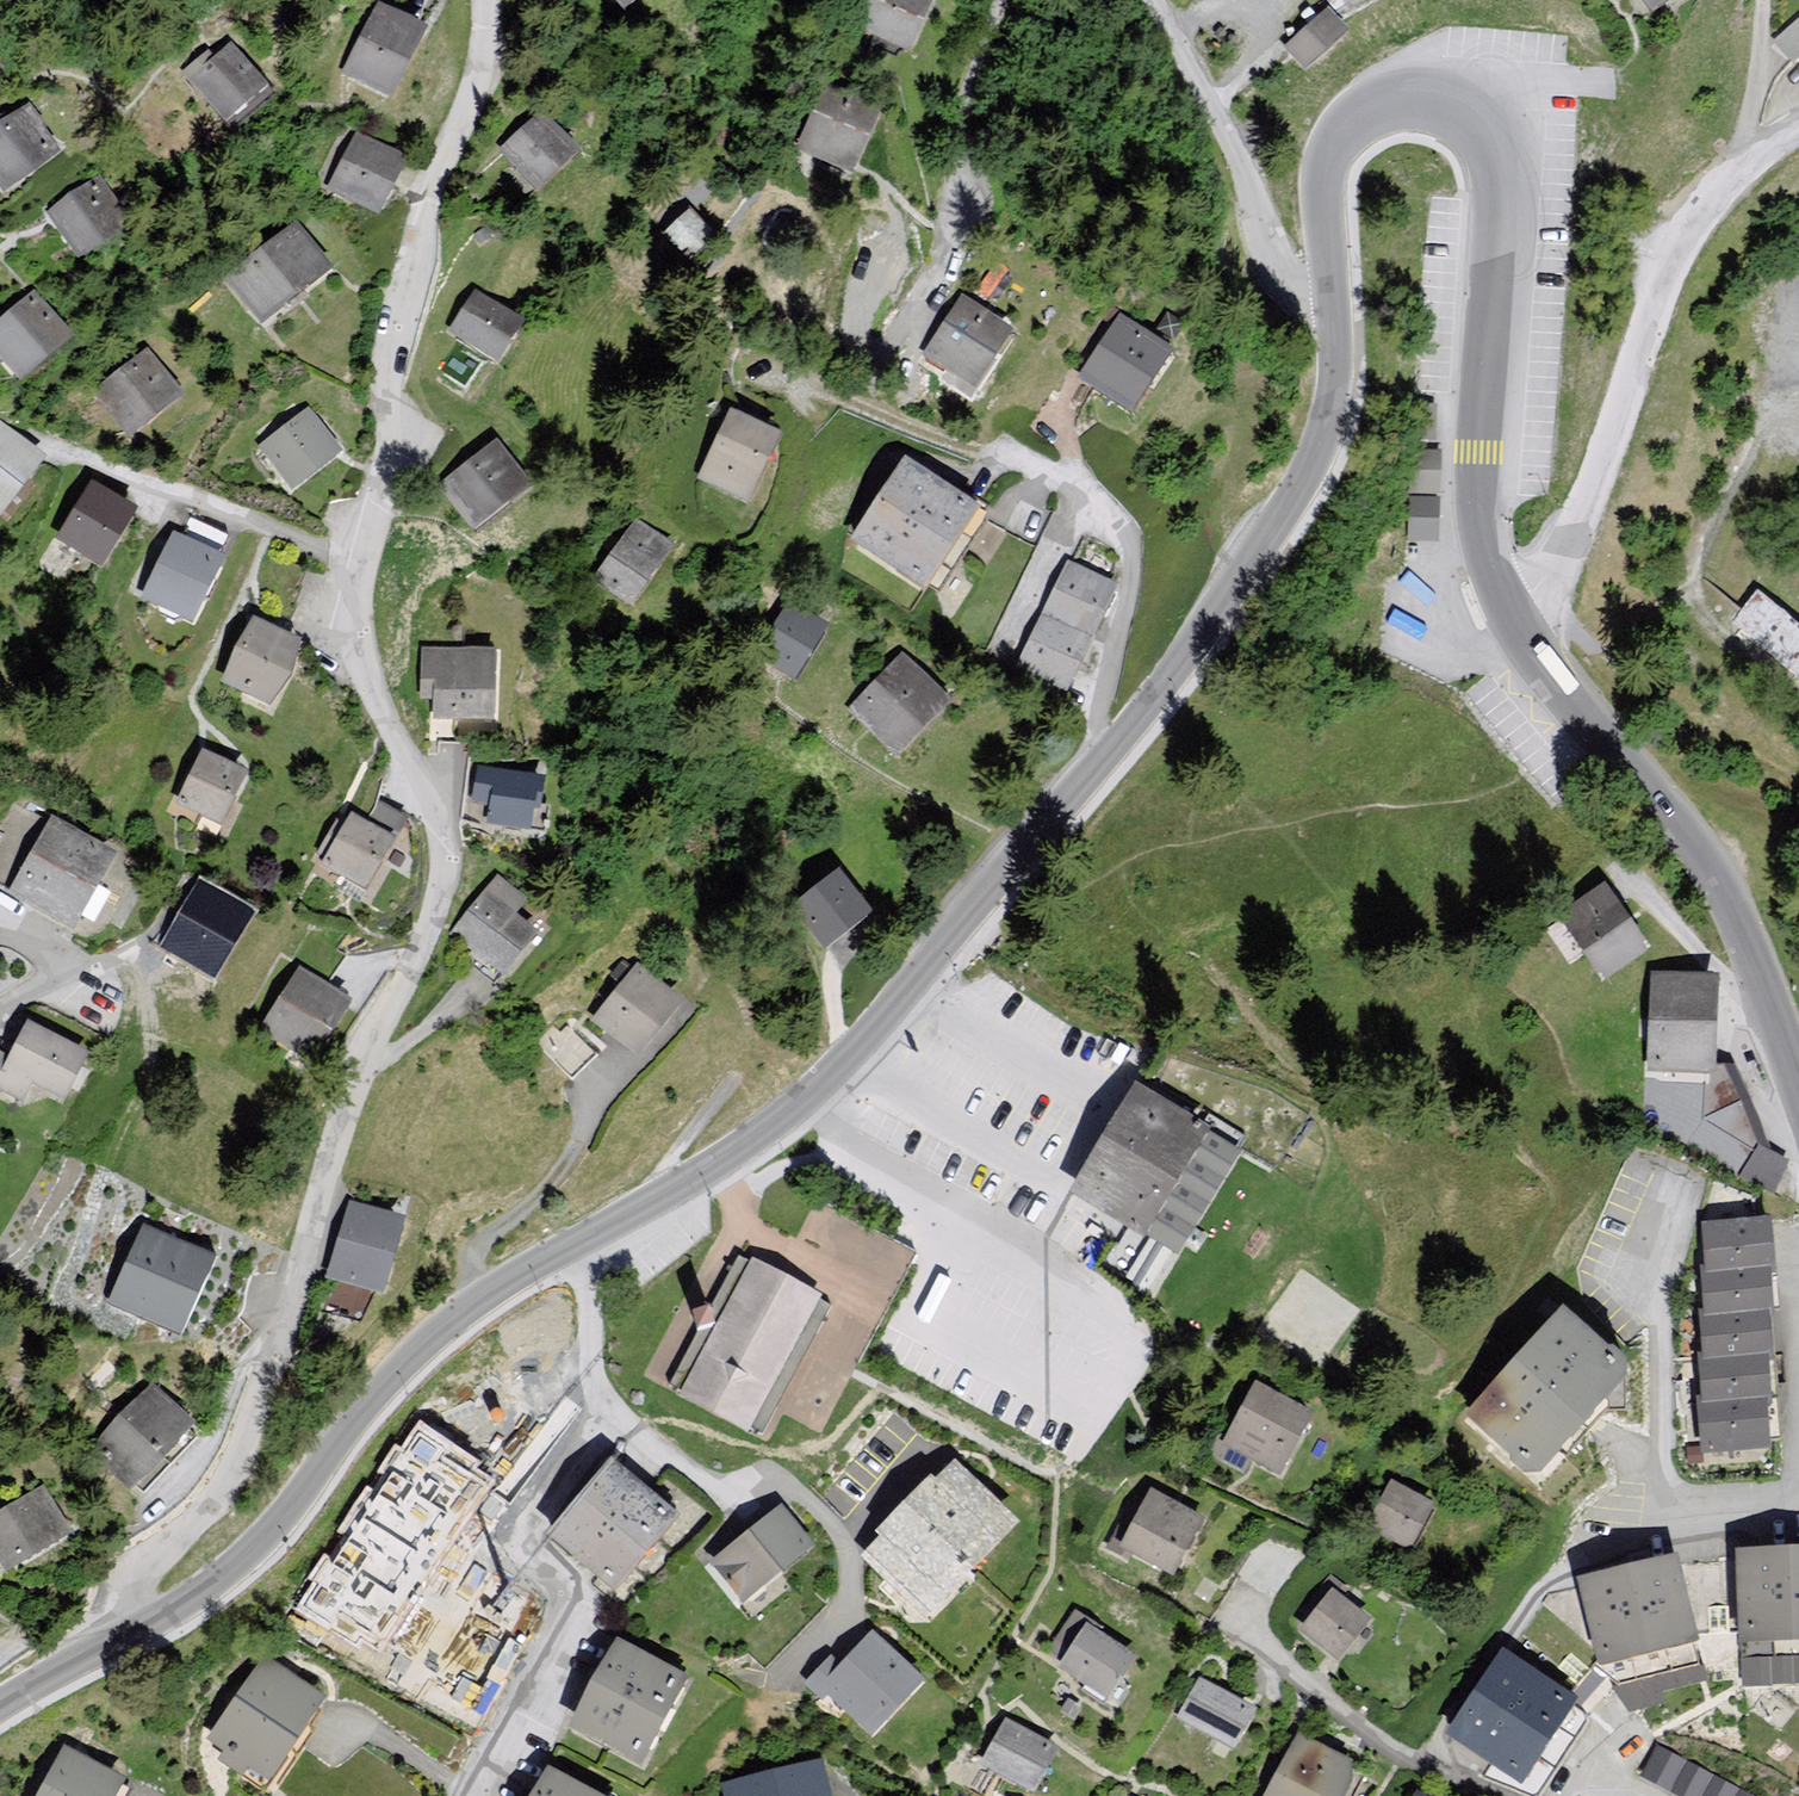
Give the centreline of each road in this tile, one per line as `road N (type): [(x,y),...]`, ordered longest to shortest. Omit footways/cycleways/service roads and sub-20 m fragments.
road 1 (tertiary): [(131,1644),(212,1597),(422,1353),(514,1283),(774,1129),(846,1061),(1161,690),(1312,467),(1333,408),(1332,300)]
road 2 (residential): [(485,0),(479,68),(386,378),(397,434),(345,620),(459,881),(365,1074),(243,1476),(136,1587),(131,1644)]
road 3 (tertiary): [(1332,300),(1325,210),(1335,151),(1363,118),(1408,100),(1459,111),(1490,146),(1499,205),(1478,480),(1485,557),(1511,624)]
road 4 (unclassified): [(1511,624),(1551,593),(1612,438),(1676,232),(1745,167),(1798,133)]
road 5 (tertiary): [(1511,624),(1544,674),(1682,837),(1726,905),(1798,1109)]
road 6 (residential): [(1332,300),(1279,281),(1153,0)]
road 7 (tertiary): [(0,1714),(131,1644)]

